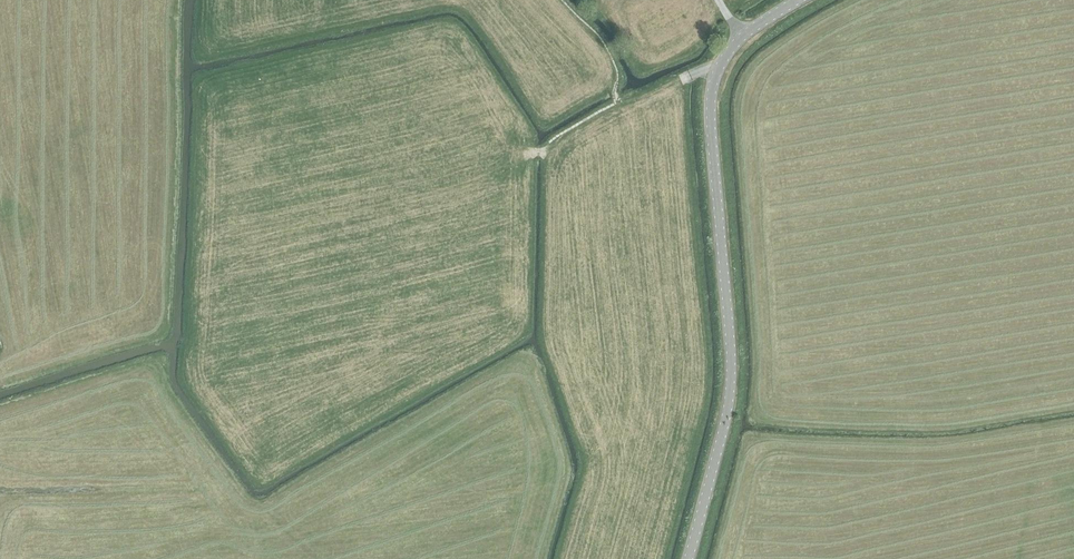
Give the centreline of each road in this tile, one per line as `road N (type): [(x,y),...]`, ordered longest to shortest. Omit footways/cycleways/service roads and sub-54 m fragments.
road 1 (tertiary): [(686,558),(725,410),(716,75),(739,37),(796,0)]

